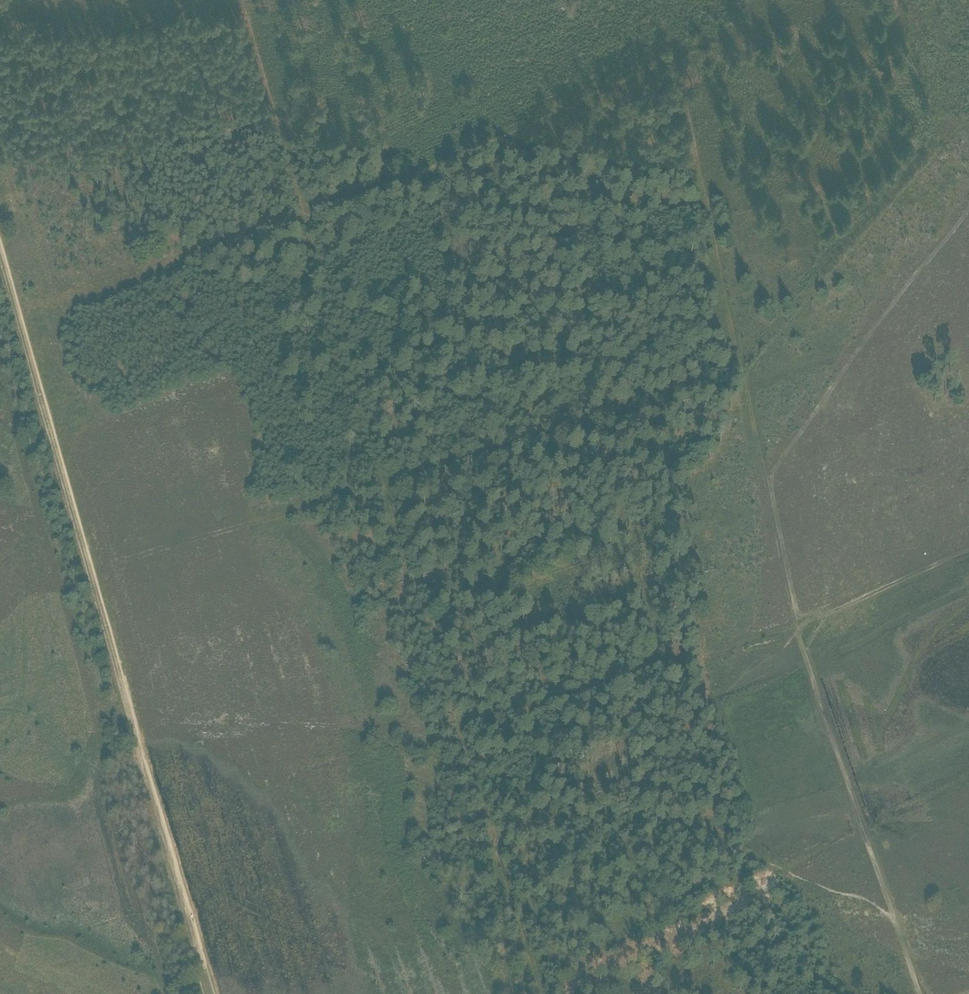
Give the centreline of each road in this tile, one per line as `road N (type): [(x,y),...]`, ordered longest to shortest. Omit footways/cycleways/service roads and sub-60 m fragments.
road 1 (track): [(0,257),(209,993)]
road 2 (track): [(795,628),(894,918)]
road 3 (track): [(968,551),(795,628)]

